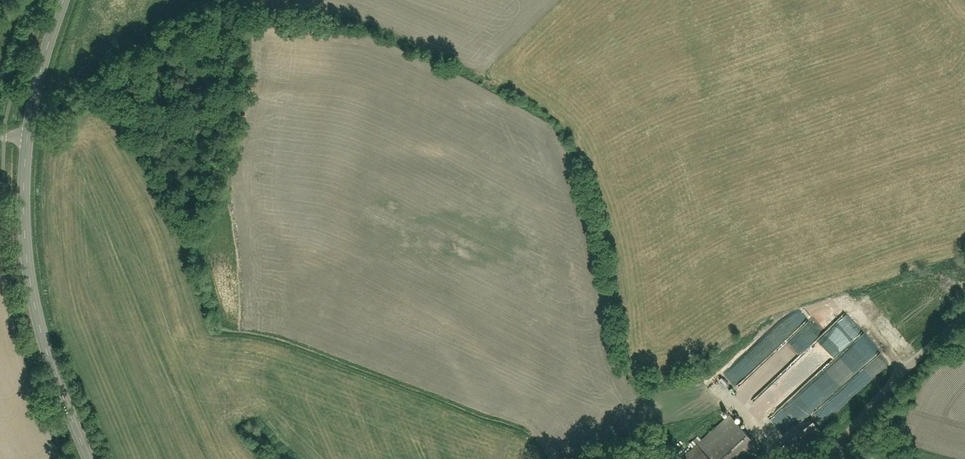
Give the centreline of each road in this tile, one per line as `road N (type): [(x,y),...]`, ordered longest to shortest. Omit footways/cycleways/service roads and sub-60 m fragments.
road 1 (tertiary): [(87,458),(39,334),(25,253),(31,98),(63,0)]
road 2 (unclassified): [(832,458),(897,376),(964,316)]

